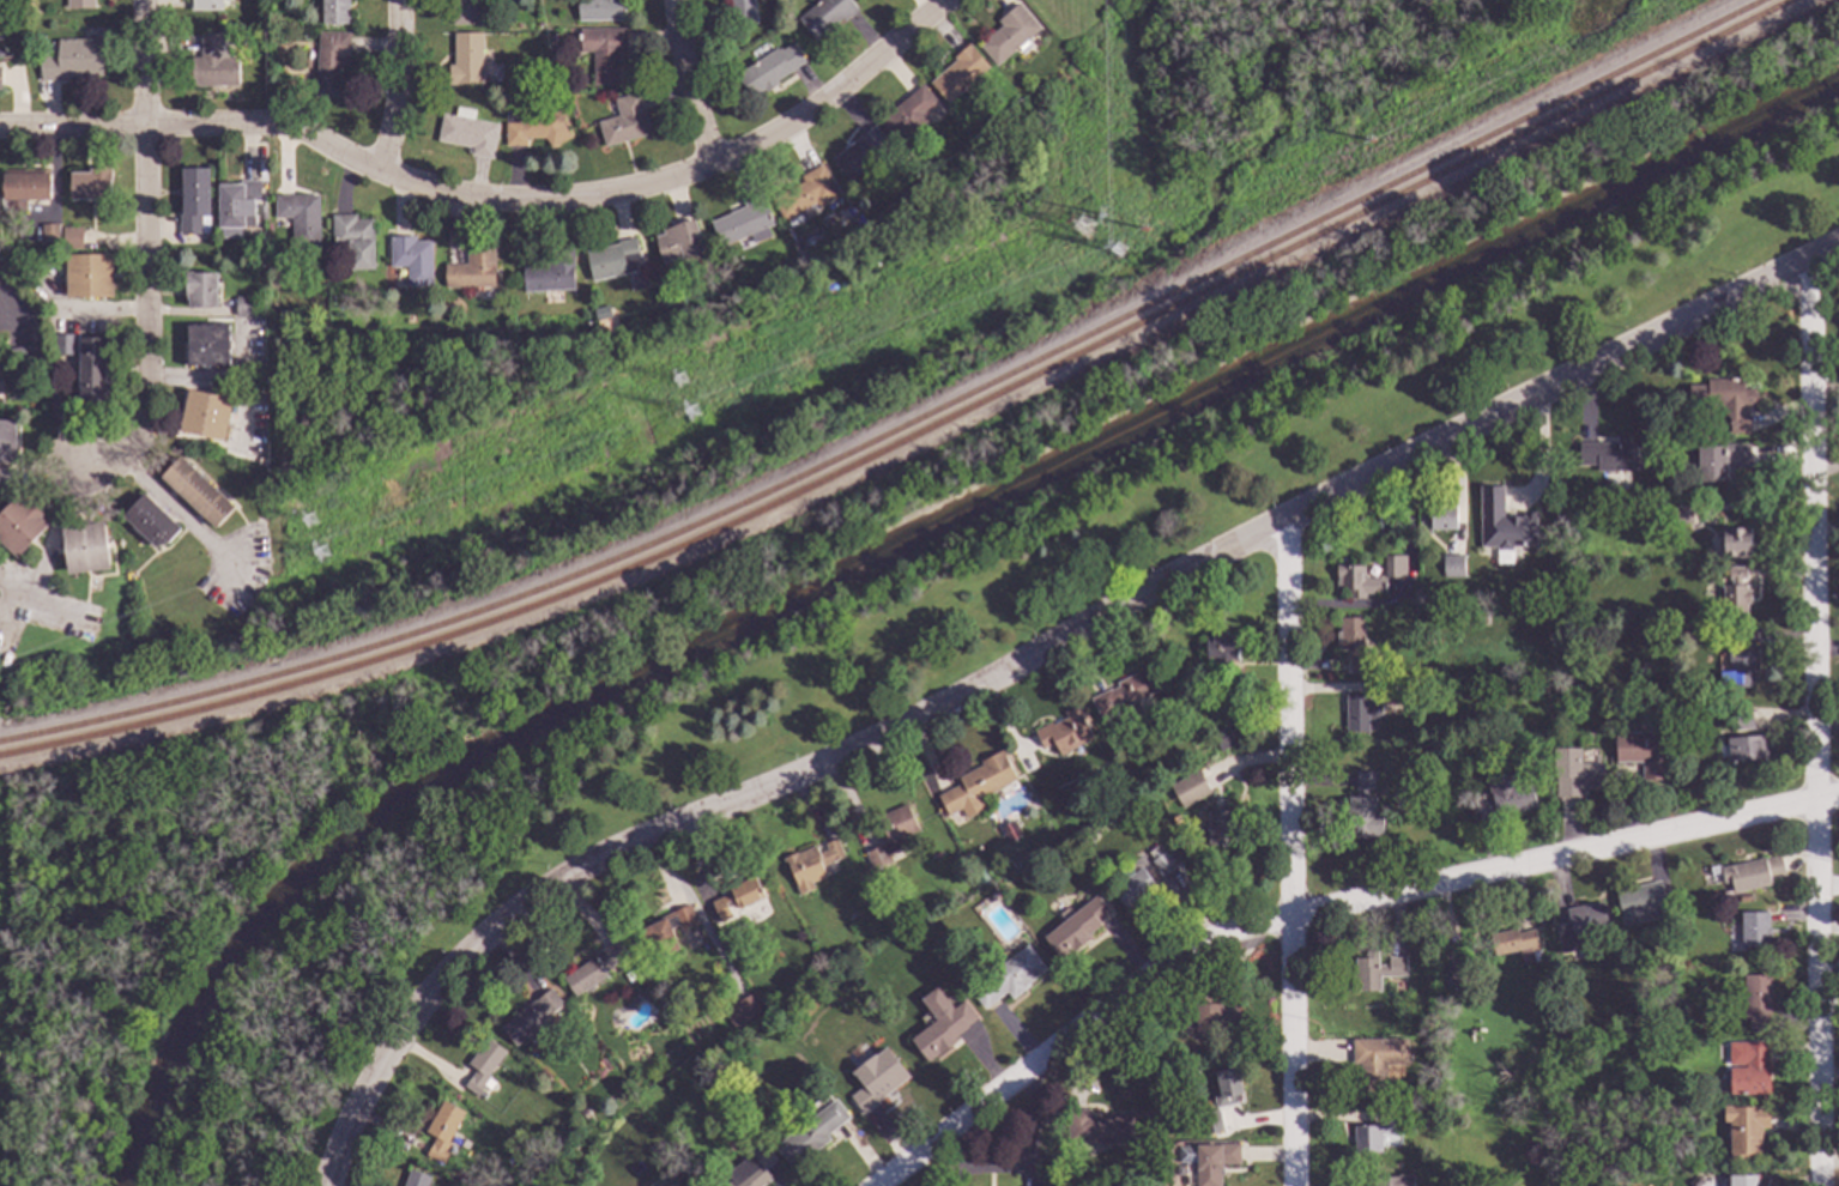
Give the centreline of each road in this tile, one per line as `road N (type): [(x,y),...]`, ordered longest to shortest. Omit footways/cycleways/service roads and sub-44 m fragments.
road 1 (residential): [(1286,514),(933,706),(623,843),(537,895),(464,956),(405,1025),(358,1103),(326,1185)]
road 2 (residential): [(1838,798),(1290,912),(1209,936),(1137,979),(872,1185)]
road 3 (residential): [(938,0),(823,99),(715,169),(588,200),(473,198),(377,169),(306,129),(145,119),(0,126)]
road 4 (residential): [(1817,1185),(1813,261)]
road 5 (residential): [(1292,1185),(1286,514)]
road 6 (residential): [(1838,248),(1286,514)]
road 7 (residential): [(75,471),(119,455),(141,425),(151,358),(142,0)]
road 8 (residential): [(715,169),(685,79),(675,0)]
road 9 (residential): [(377,169),(401,89),(400,0)]

